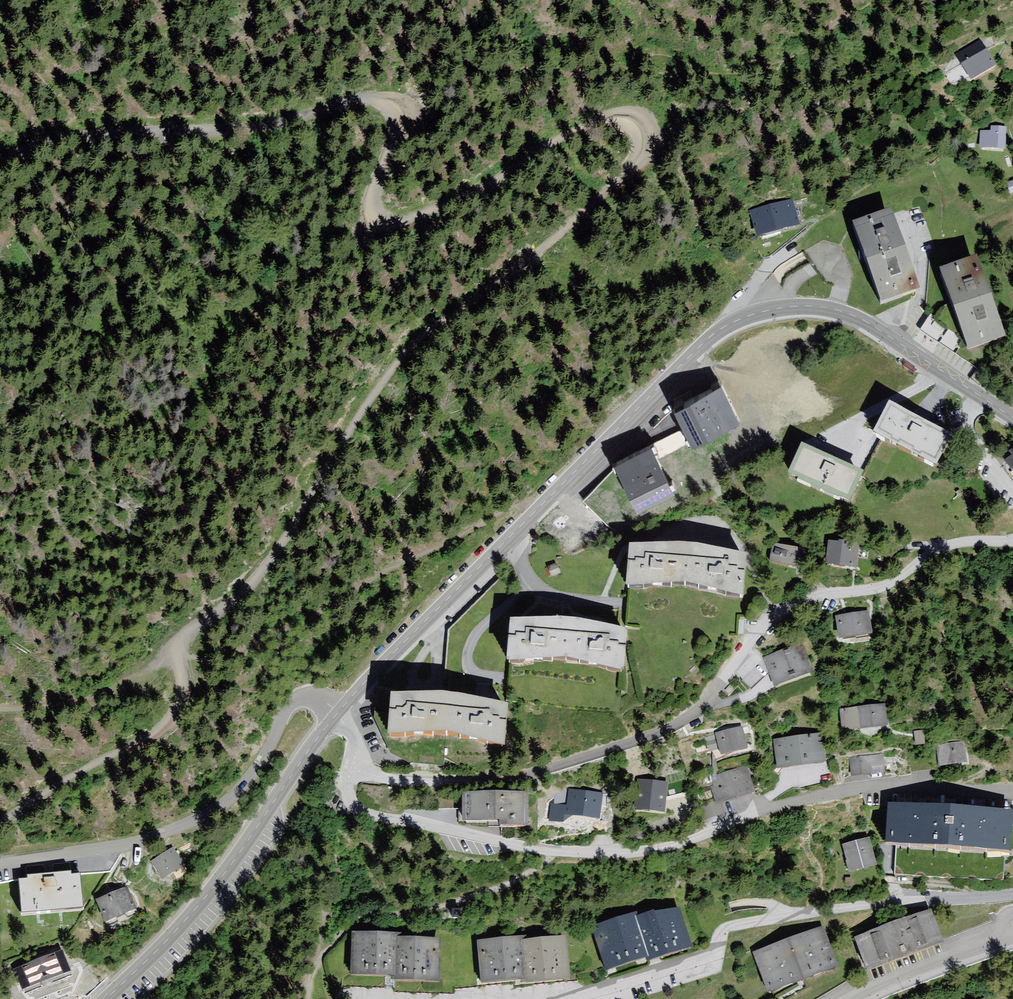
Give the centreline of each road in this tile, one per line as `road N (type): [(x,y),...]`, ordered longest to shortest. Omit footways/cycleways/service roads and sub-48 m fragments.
road 1 (track): [(0,177),(77,142),(366,100),(388,103),(400,121),(400,147),(376,199),(387,218),(414,223),(624,114),(644,124),(651,153),(628,181),(394,363),(286,546),(179,653),(179,684),(164,733),(0,819)]
road 2 (tertiary): [(980,396),(834,309),(796,306),(738,320),(684,362),(337,714)]
road 3 (residential): [(1012,541),(962,542),(889,585),(777,612),(701,708),(610,751),(491,780),(425,782),(351,769)]
road 4 (residential): [(351,769),(349,794),(360,811),(554,852),(599,854),(675,845),(783,804),(879,785),(1012,793)]
road 5 (residential): [(1012,896),(731,928),(705,961),(581,998)]
road 6 (residential): [(0,863),(185,832),(213,811),(289,704),(319,701),(337,714)]
road 7 (tertiary): [(337,714),(202,902),(106,998)]
road 8 (residential): [(855,998),(1003,938)]

